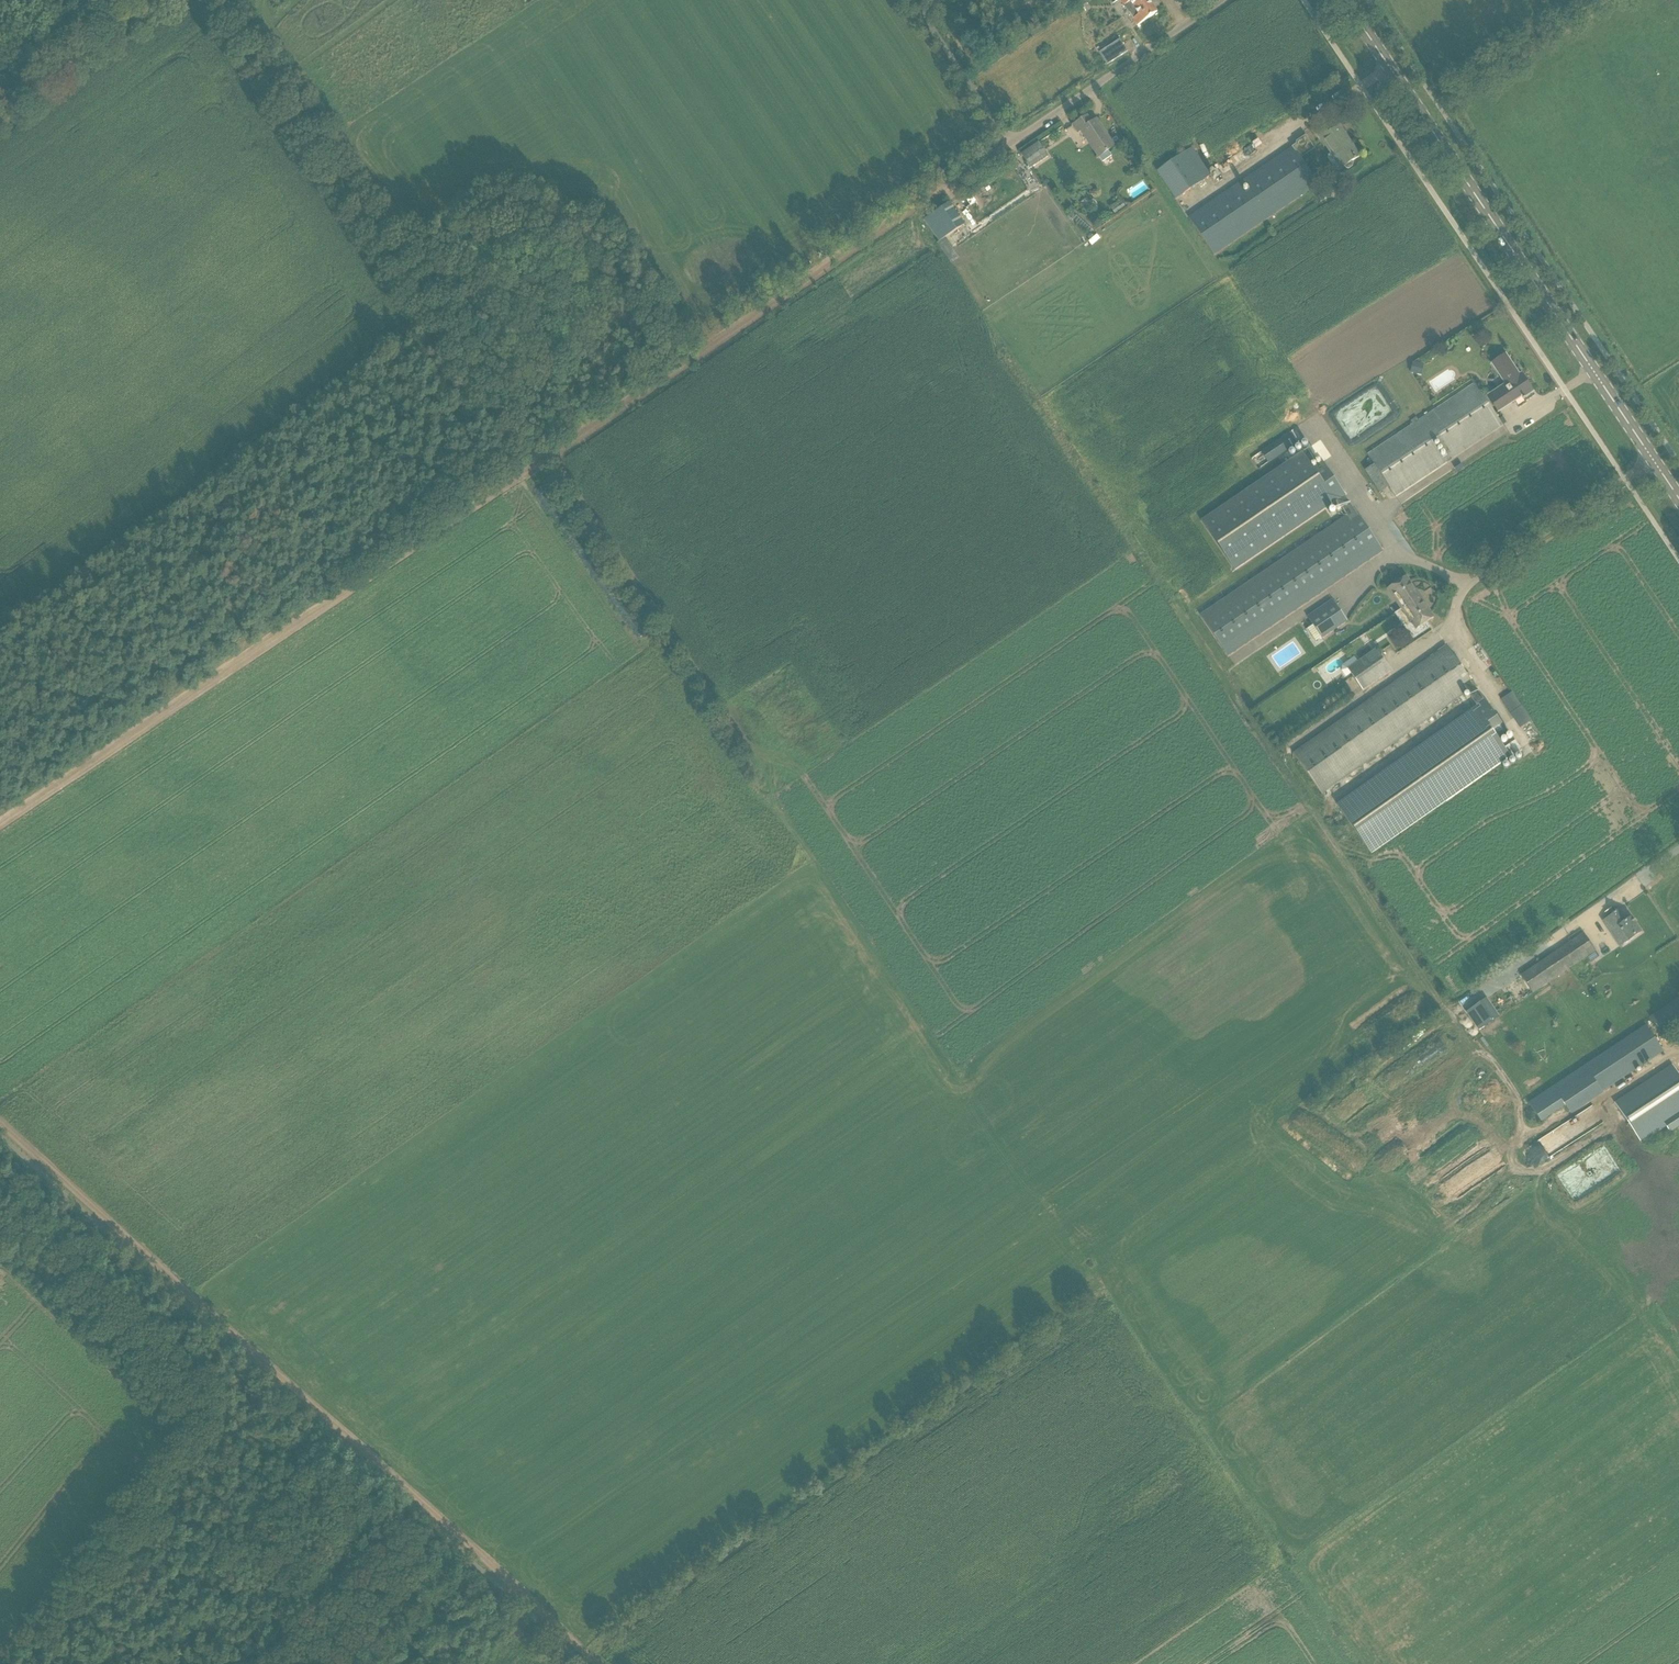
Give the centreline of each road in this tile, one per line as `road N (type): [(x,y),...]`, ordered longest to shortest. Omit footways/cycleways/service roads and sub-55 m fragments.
road 1 (track): [(0,823),(933,195)]
road 2 (track): [(593,1663),(0,1127)]
road 3 (secondary): [(1678,499),(1344,0)]
road 4 (unclassified): [(1010,143),(1223,0)]
road 5 (track): [(151,0),(0,113)]
road 6 (unclassified): [(1010,143),(912,0)]

